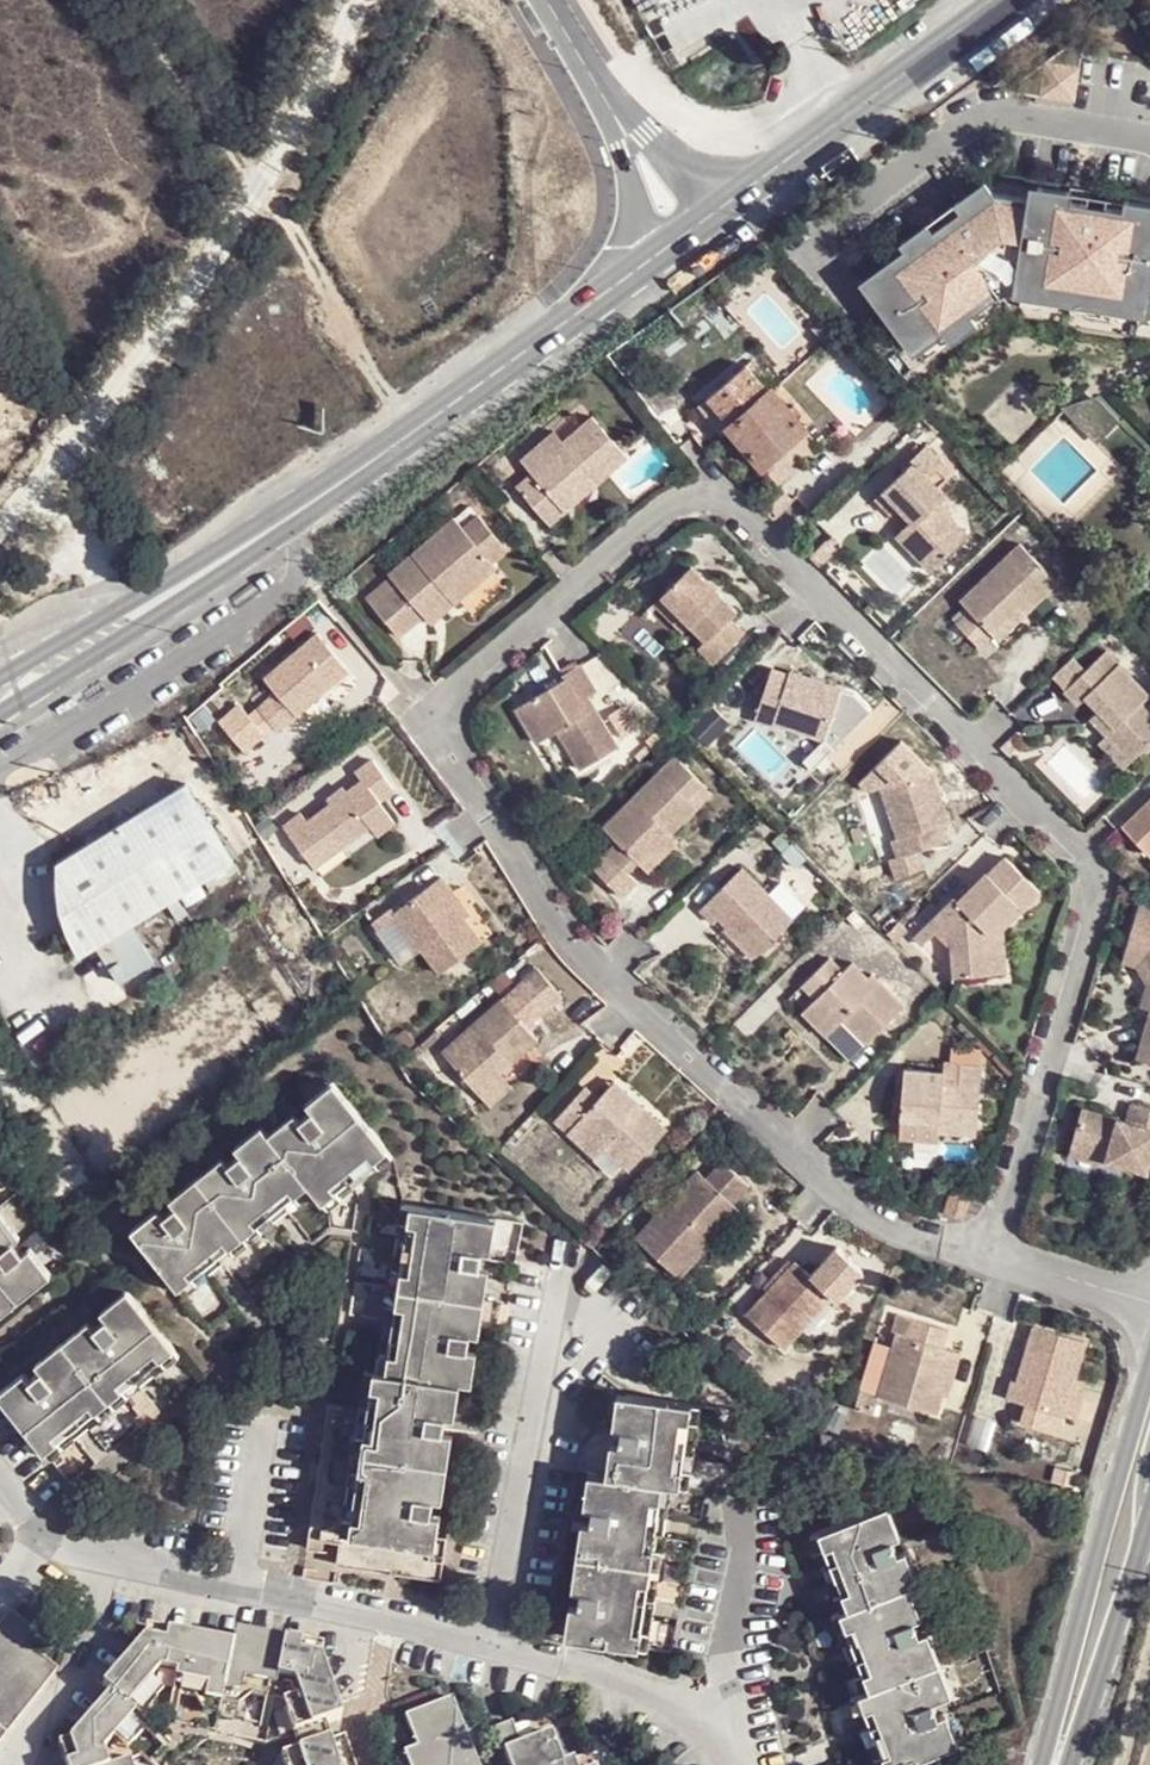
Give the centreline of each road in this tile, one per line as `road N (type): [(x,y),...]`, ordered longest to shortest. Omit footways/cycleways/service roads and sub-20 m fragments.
road 1 (secondary): [(0,692),(270,529),(632,267)]
road 2 (residential): [(102,1566),(497,1647),(659,1696),(710,1725),(738,1764)]
road 3 (secondary): [(1149,1368),(1040,1764)]
road 4 (residential): [(1149,143),(1012,116),(986,119),(814,247)]
road 5 (secondary): [(726,198),(996,0)]
road 6 (secondary): [(1066,1764),(1149,1511)]
road 7 (residential): [(9,1764),(83,1655),(99,1612),(102,1566)]
road 8 (residential): [(613,114),(629,190),(632,267)]
road 9 (residential): [(726,198),(613,114)]
road 10 (residential): [(546,0),(613,114)]
road 11 (track): [(1149,1646),(1122,1764)]

